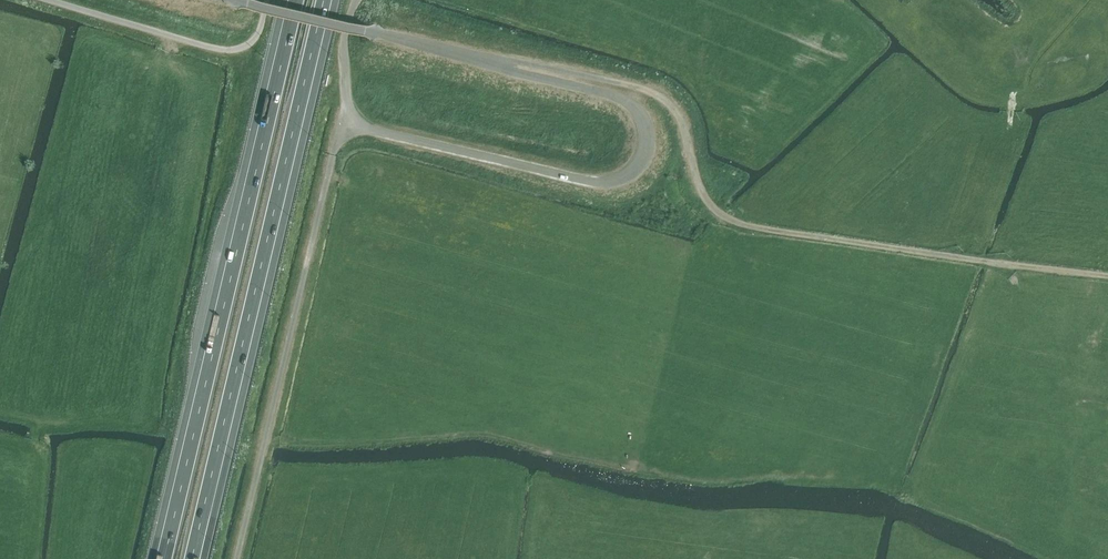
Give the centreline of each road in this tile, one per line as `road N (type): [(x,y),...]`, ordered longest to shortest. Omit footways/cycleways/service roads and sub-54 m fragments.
road 1 (unclassified): [(350,126),(602,183),(637,166),(648,133),(641,112),(621,98),(237,0)]
road 2 (track): [(1107,277),(727,219),(704,195),(676,112),(657,96),(460,53)]
road 3 (motorway): [(196,558),(328,0)]
road 4 (motorway): [(288,0),(157,558)]
road 5 (track): [(0,465),(32,450),(170,35)]
road 6 (unclassified): [(51,0),(227,50),(251,43),(267,0)]
road 7 (unclassified): [(350,126),(343,55),(357,0)]

